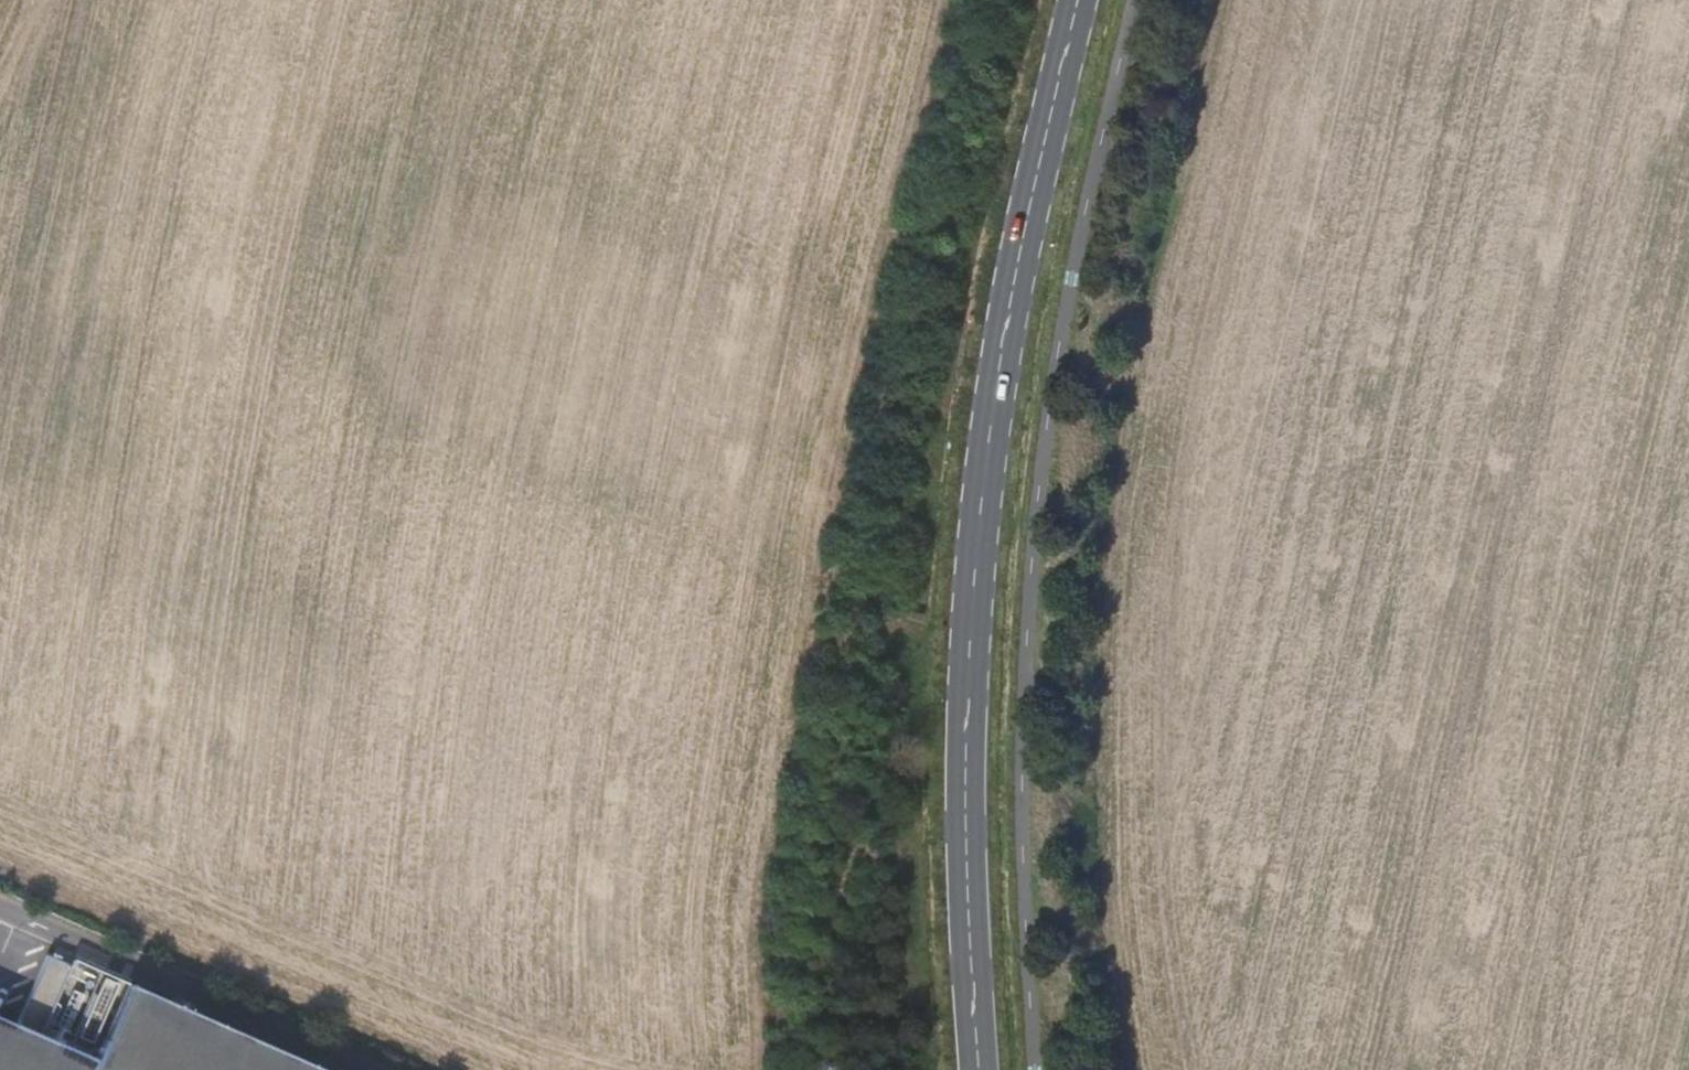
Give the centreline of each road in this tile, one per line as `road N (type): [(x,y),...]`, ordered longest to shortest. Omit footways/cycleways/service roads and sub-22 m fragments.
road 1 (primary): [(978,1069),(964,735),(973,581),(1010,302),(1078,0)]

